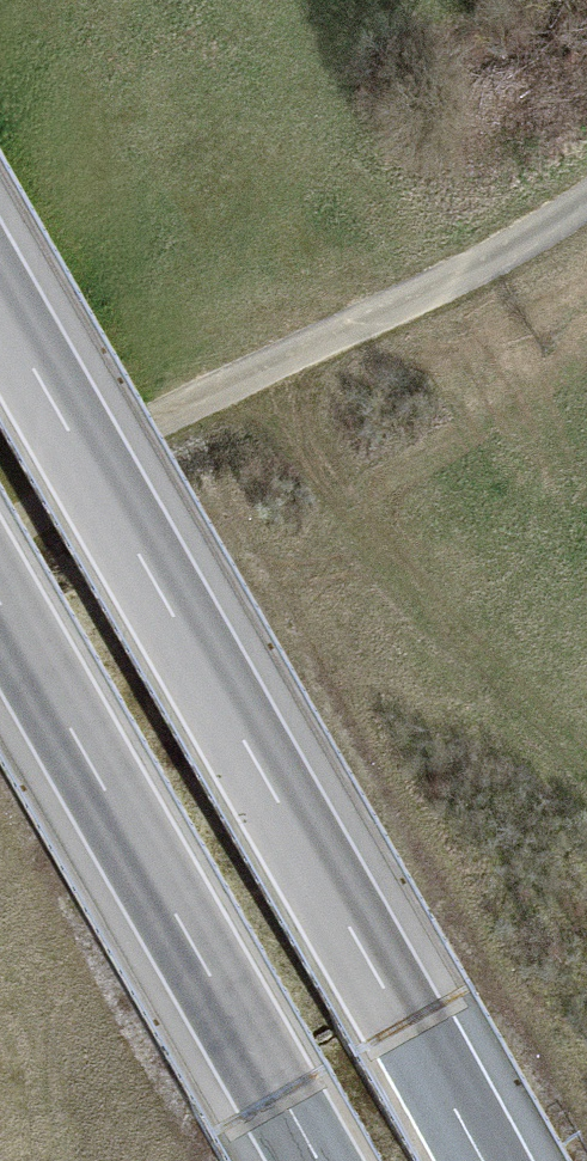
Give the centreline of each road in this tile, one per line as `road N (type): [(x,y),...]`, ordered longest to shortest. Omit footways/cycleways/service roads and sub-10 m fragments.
road 1 (motorway): [(484,1160),(0,305)]
road 2 (track): [(586,201),(356,333),(198,399),(0,513)]
road 3 (motorway): [(0,600),(321,1160)]

